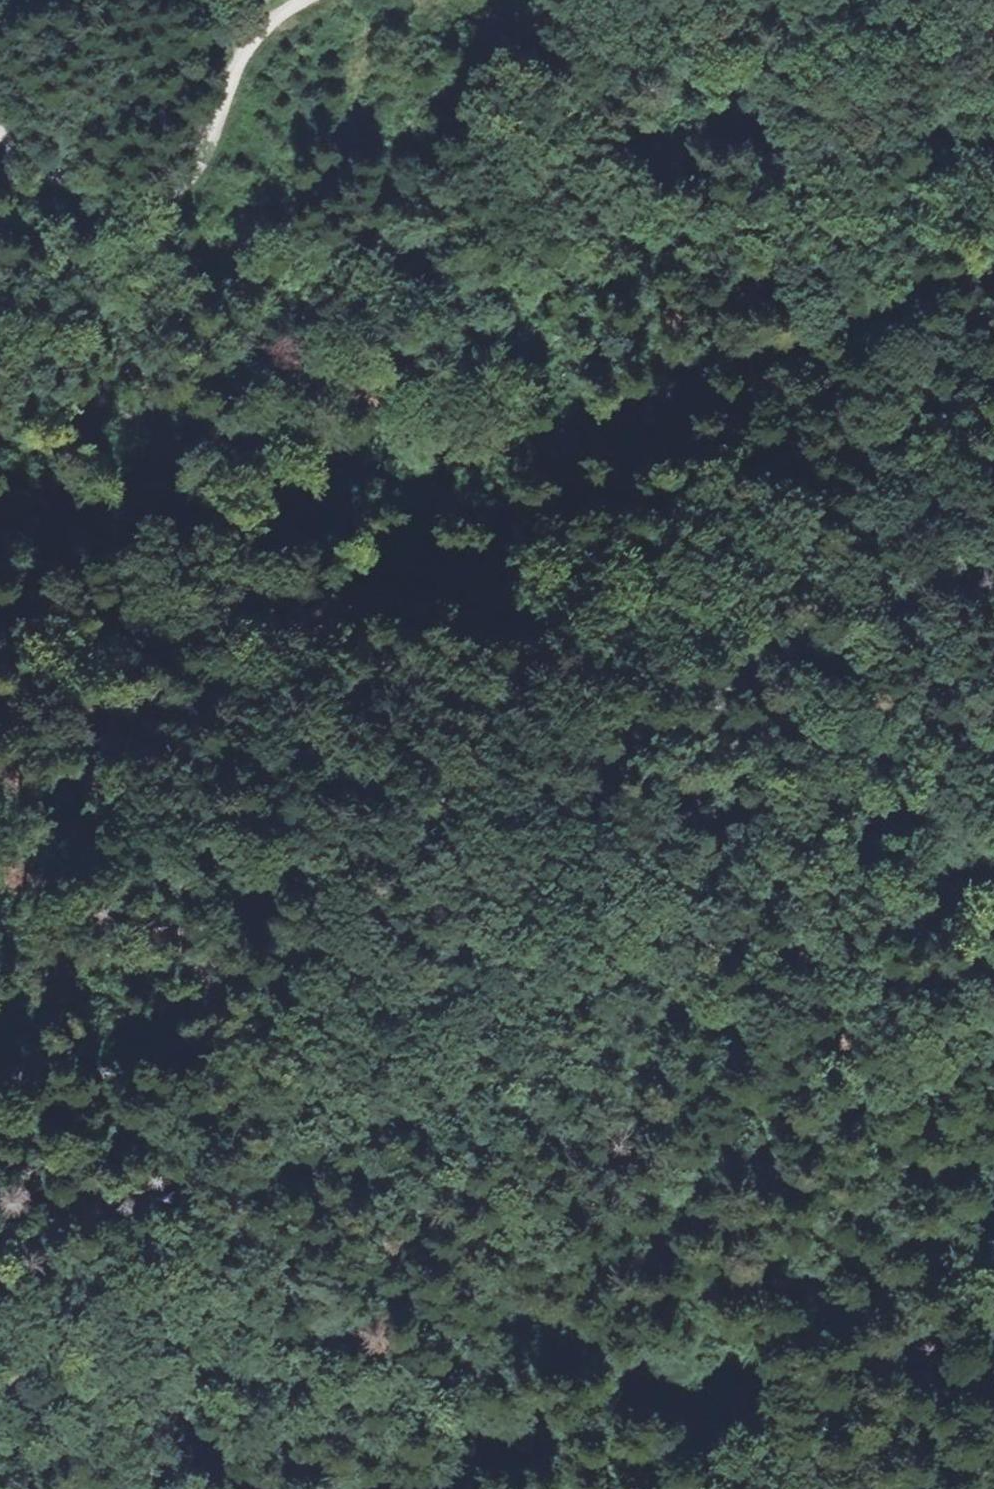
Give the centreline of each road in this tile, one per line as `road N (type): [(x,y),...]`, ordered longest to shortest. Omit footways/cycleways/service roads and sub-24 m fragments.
road 1 (unclassified): [(0,123),(41,155),(79,171),(149,163),(220,111),(266,43),(315,0)]

